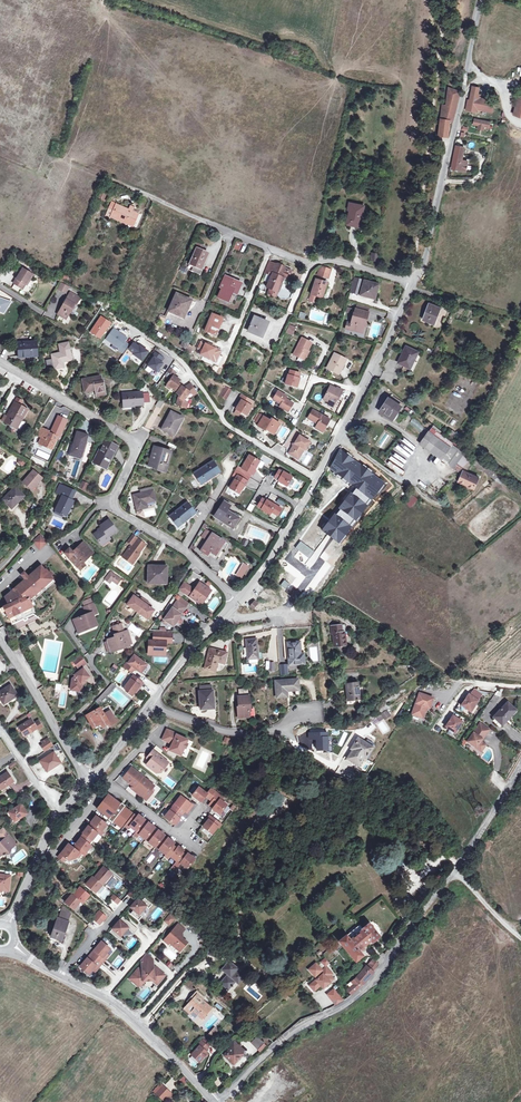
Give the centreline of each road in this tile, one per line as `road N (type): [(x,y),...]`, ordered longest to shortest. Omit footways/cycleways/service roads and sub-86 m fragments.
road 1 (unclassified): [(520,761),(455,869),(362,991),(290,1034),(216,1101)]
road 2 (residential): [(412,283),(330,260),(309,266),(116,181)]
road 3 (residential): [(184,550),(109,505),(135,452),(131,437),(0,360)]
road 4 (unclassified): [(483,0),(433,228),(412,283)]
road 5 (residential): [(317,480),(226,423),(178,359),(132,334)]
road 6 (unclassified): [(412,283),(317,480)]
road 7 (residential): [(151,703),(235,732),(266,732),(307,713)]
road 8 (residential): [(0,641),(84,780)]
road 9 (residential): [(213,1101),(105,995)]
road 10 (unclassified): [(317,480),(236,601)]
road 11 (residential): [(108,783),(174,832),(183,834),(202,810)]

